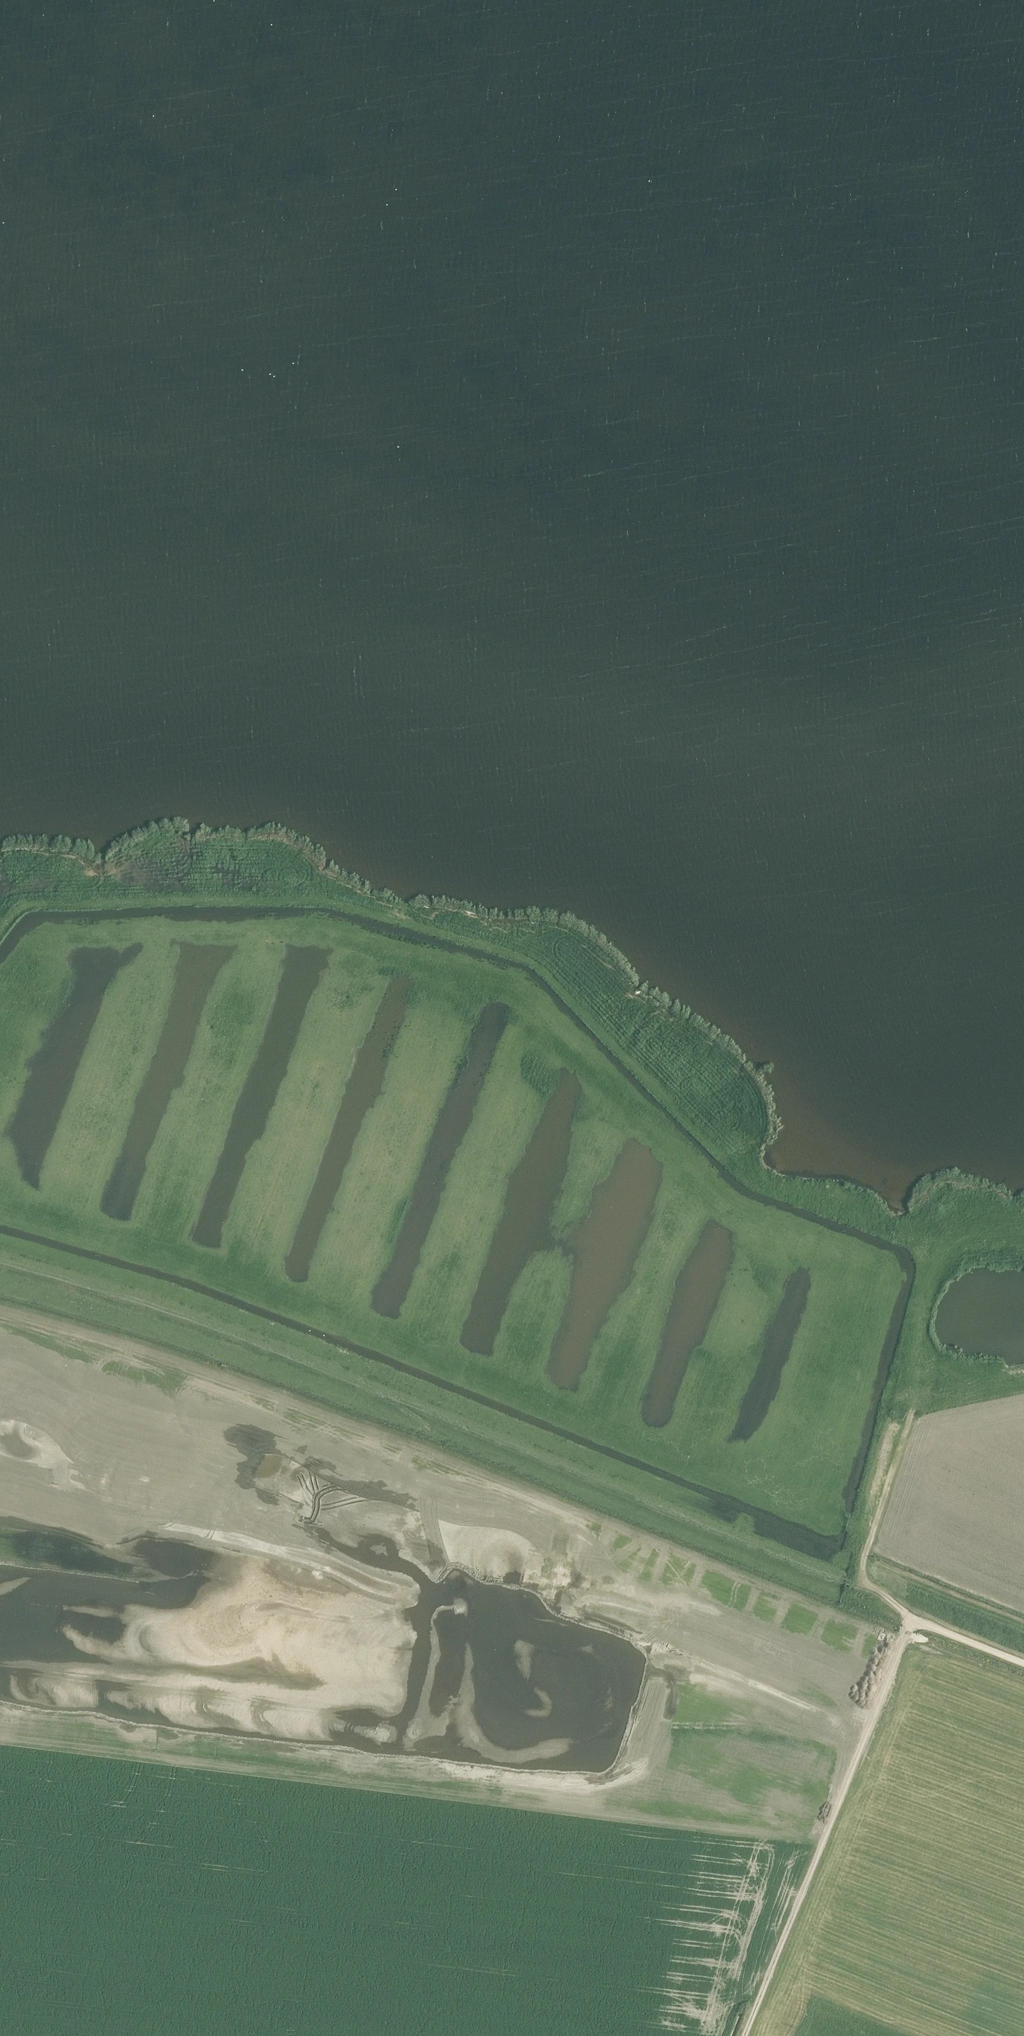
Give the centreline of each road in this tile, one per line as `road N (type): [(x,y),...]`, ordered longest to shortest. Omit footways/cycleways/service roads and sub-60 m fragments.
road 1 (track): [(746,2035),(911,1620)]
road 2 (track): [(911,1414),(862,1569),(911,1620)]
road 3 (unclassified): [(911,1620),(1023,1663)]

